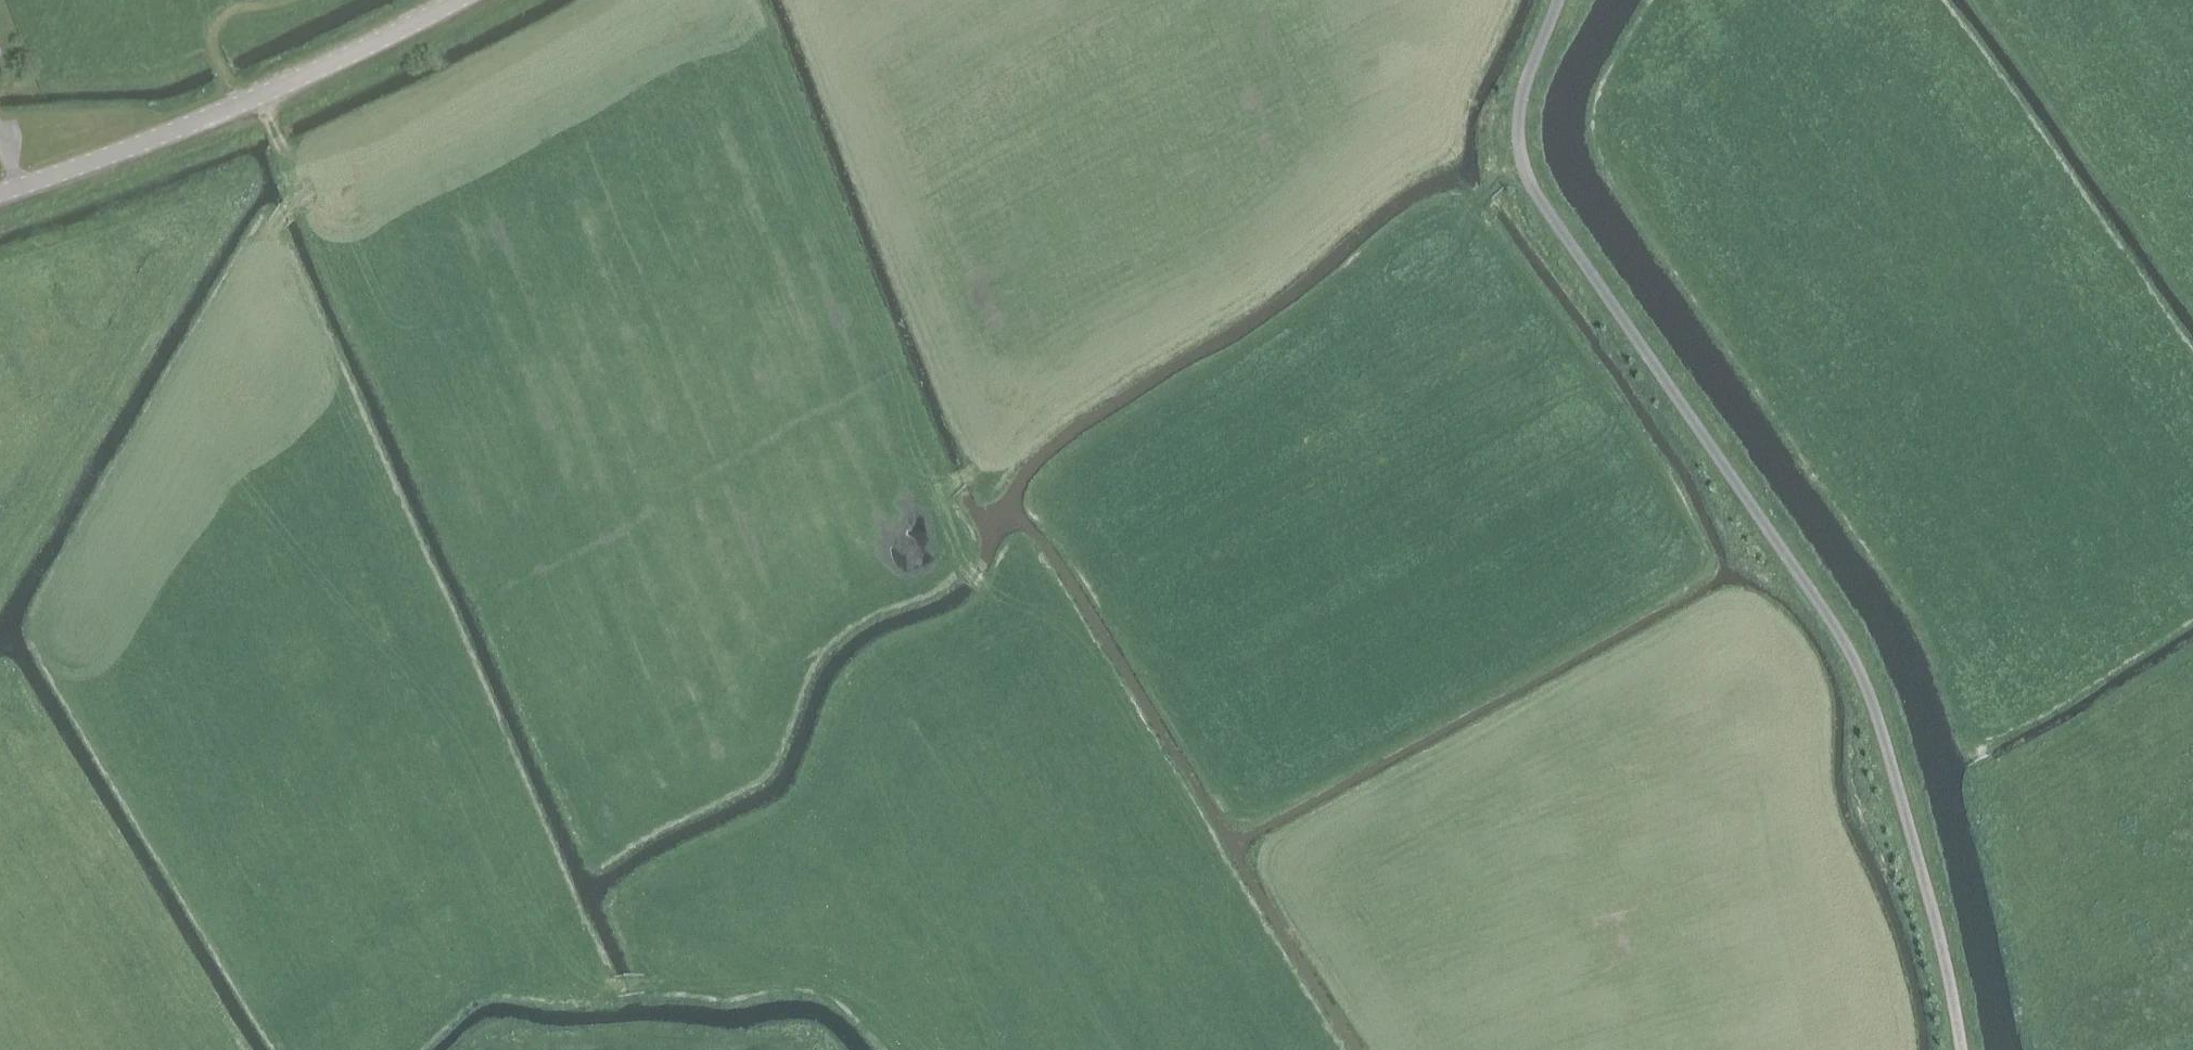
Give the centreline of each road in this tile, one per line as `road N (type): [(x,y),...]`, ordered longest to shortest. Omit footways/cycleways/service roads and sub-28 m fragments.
road 1 (unclassified): [(1961,1049),(1944,960),(1855,663),(1534,192),(1519,151),(1522,98),(1557,0)]
road 2 (tertiary): [(0,191),(240,103),(455,0)]

